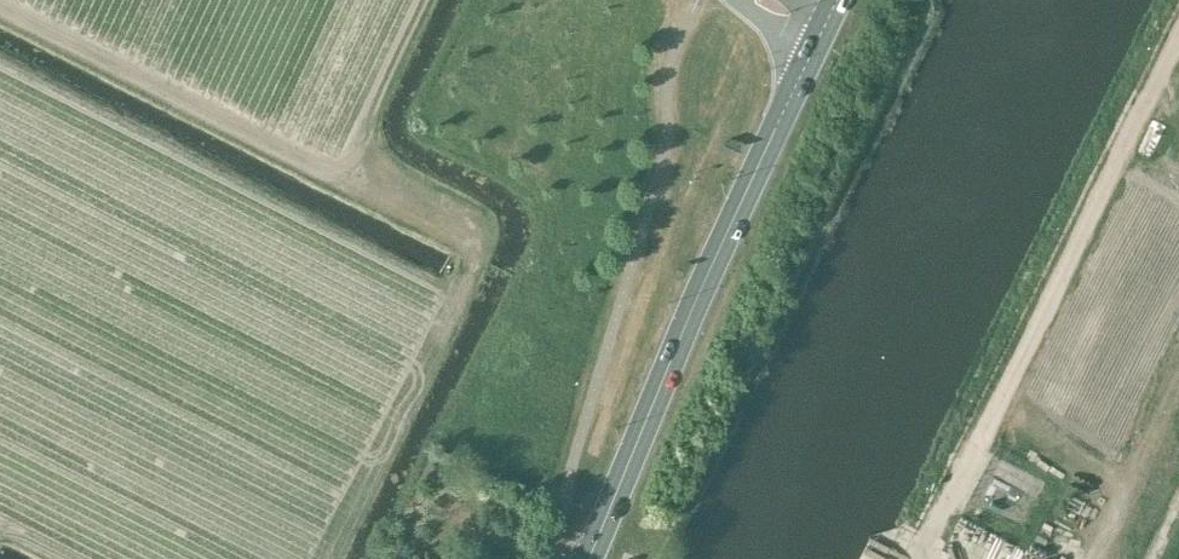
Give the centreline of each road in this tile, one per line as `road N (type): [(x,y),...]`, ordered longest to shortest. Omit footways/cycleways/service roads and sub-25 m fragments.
road 1 (primary): [(587,558),(705,277),(820,32)]
road 2 (unclassified): [(919,558),(1178,46)]

